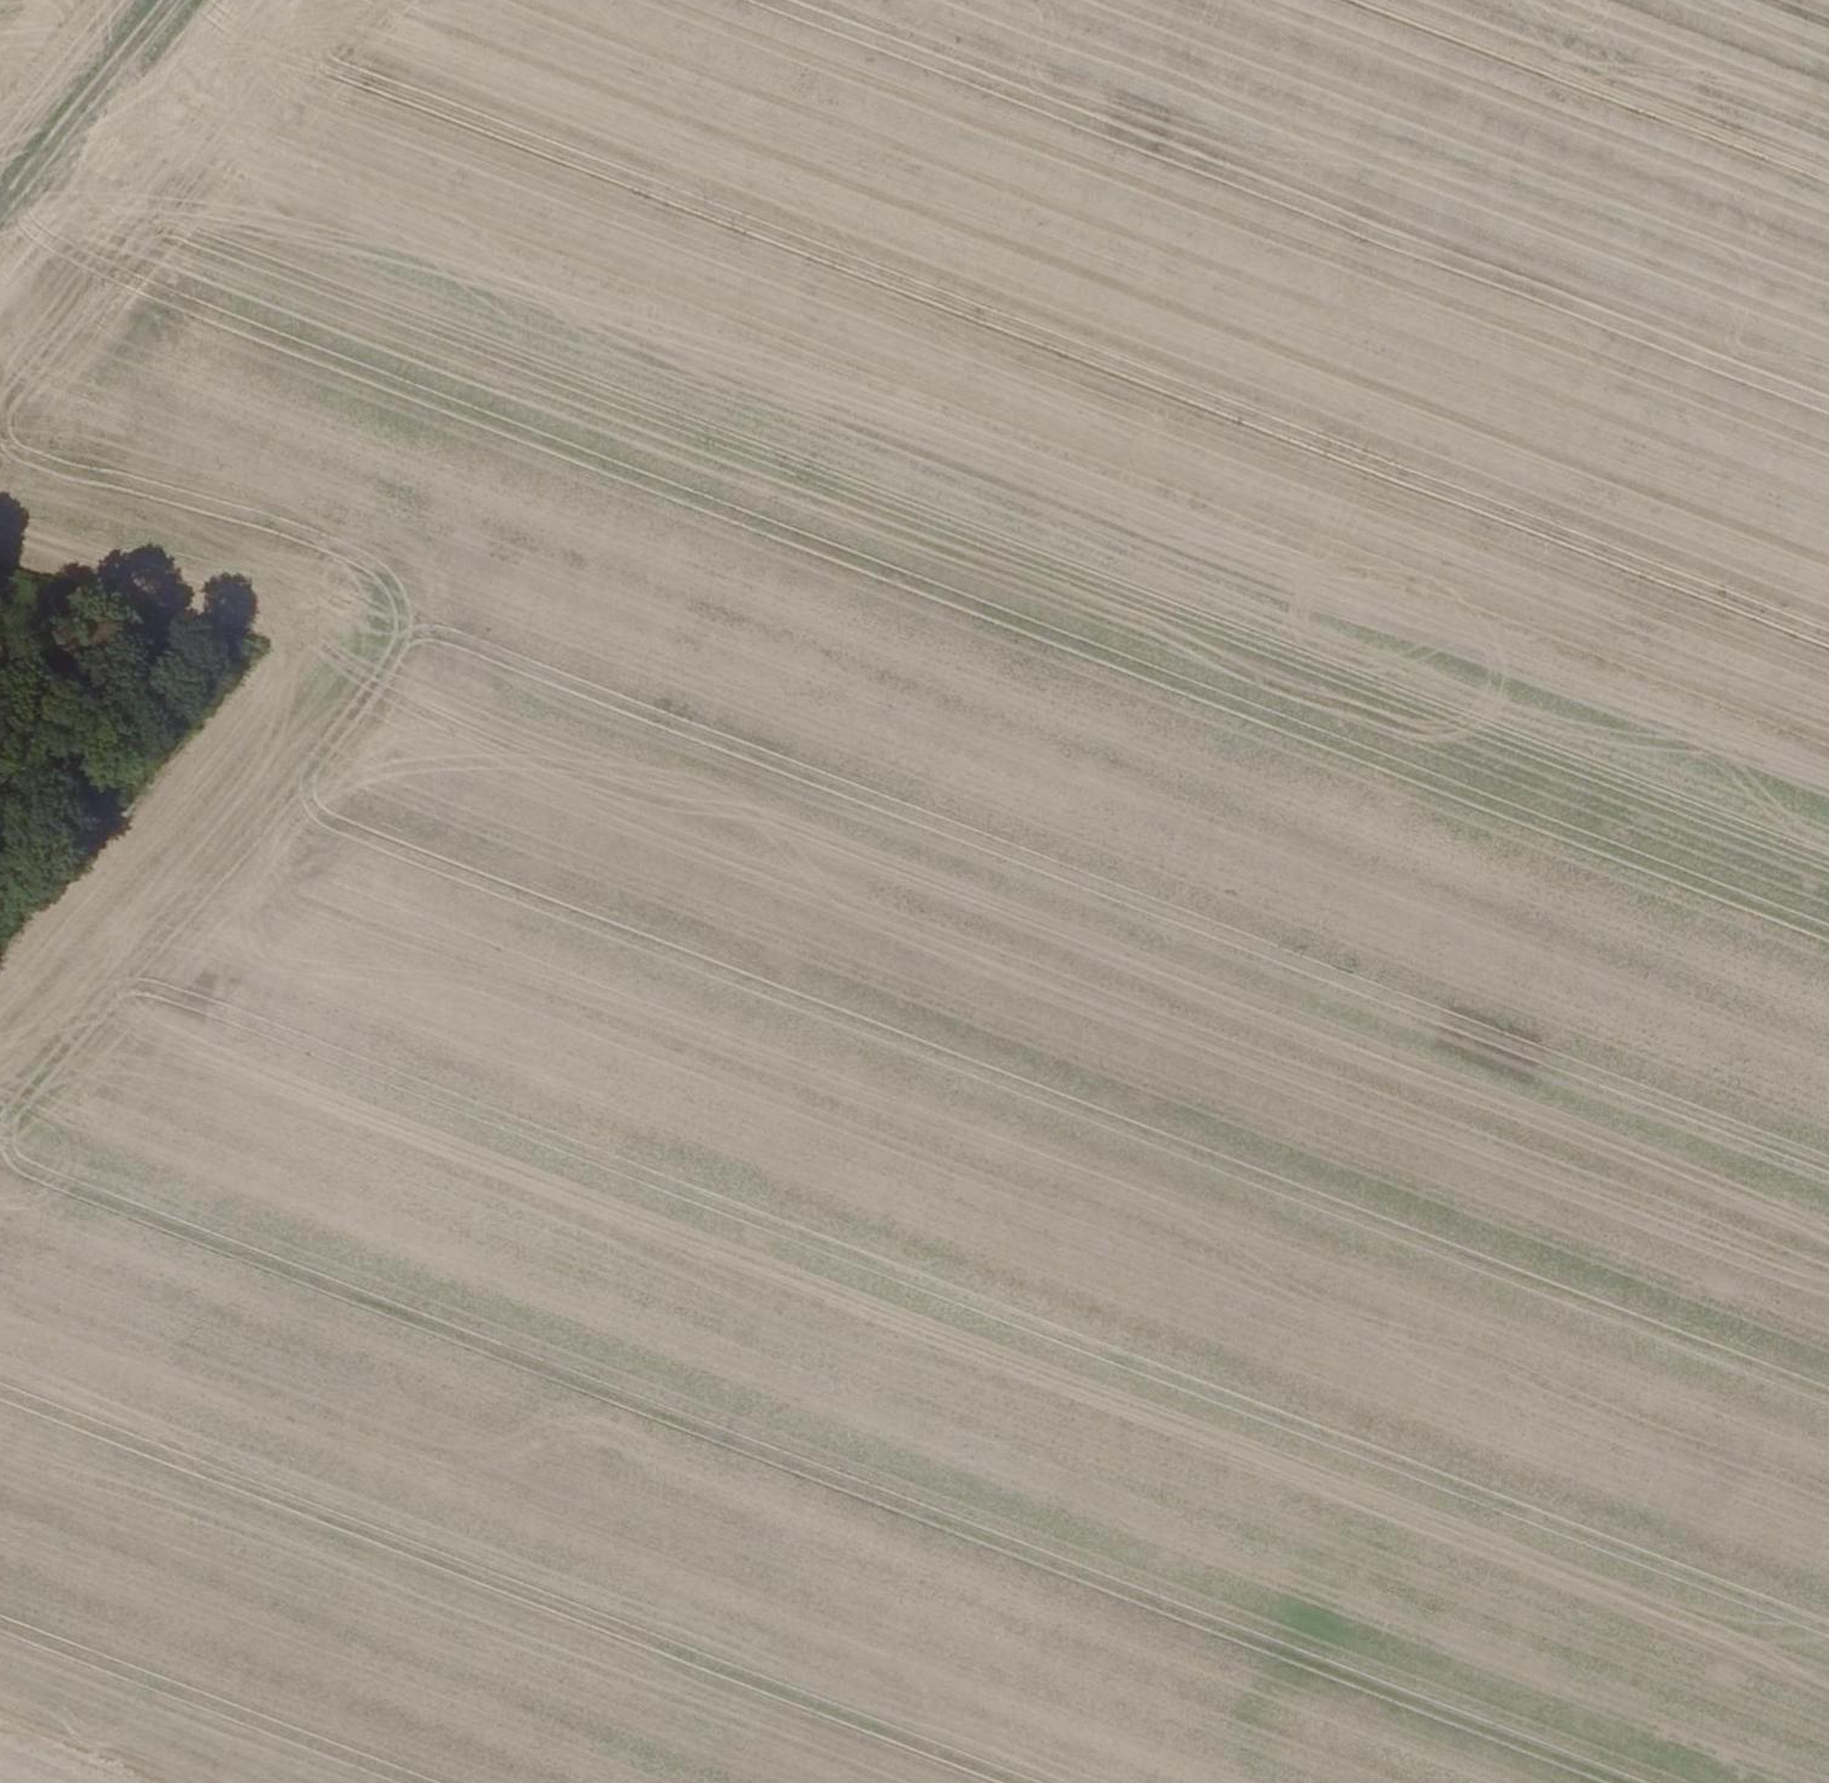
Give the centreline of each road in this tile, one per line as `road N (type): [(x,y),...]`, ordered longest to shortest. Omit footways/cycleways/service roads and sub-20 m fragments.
road 1 (track): [(207,0),(0,237)]

